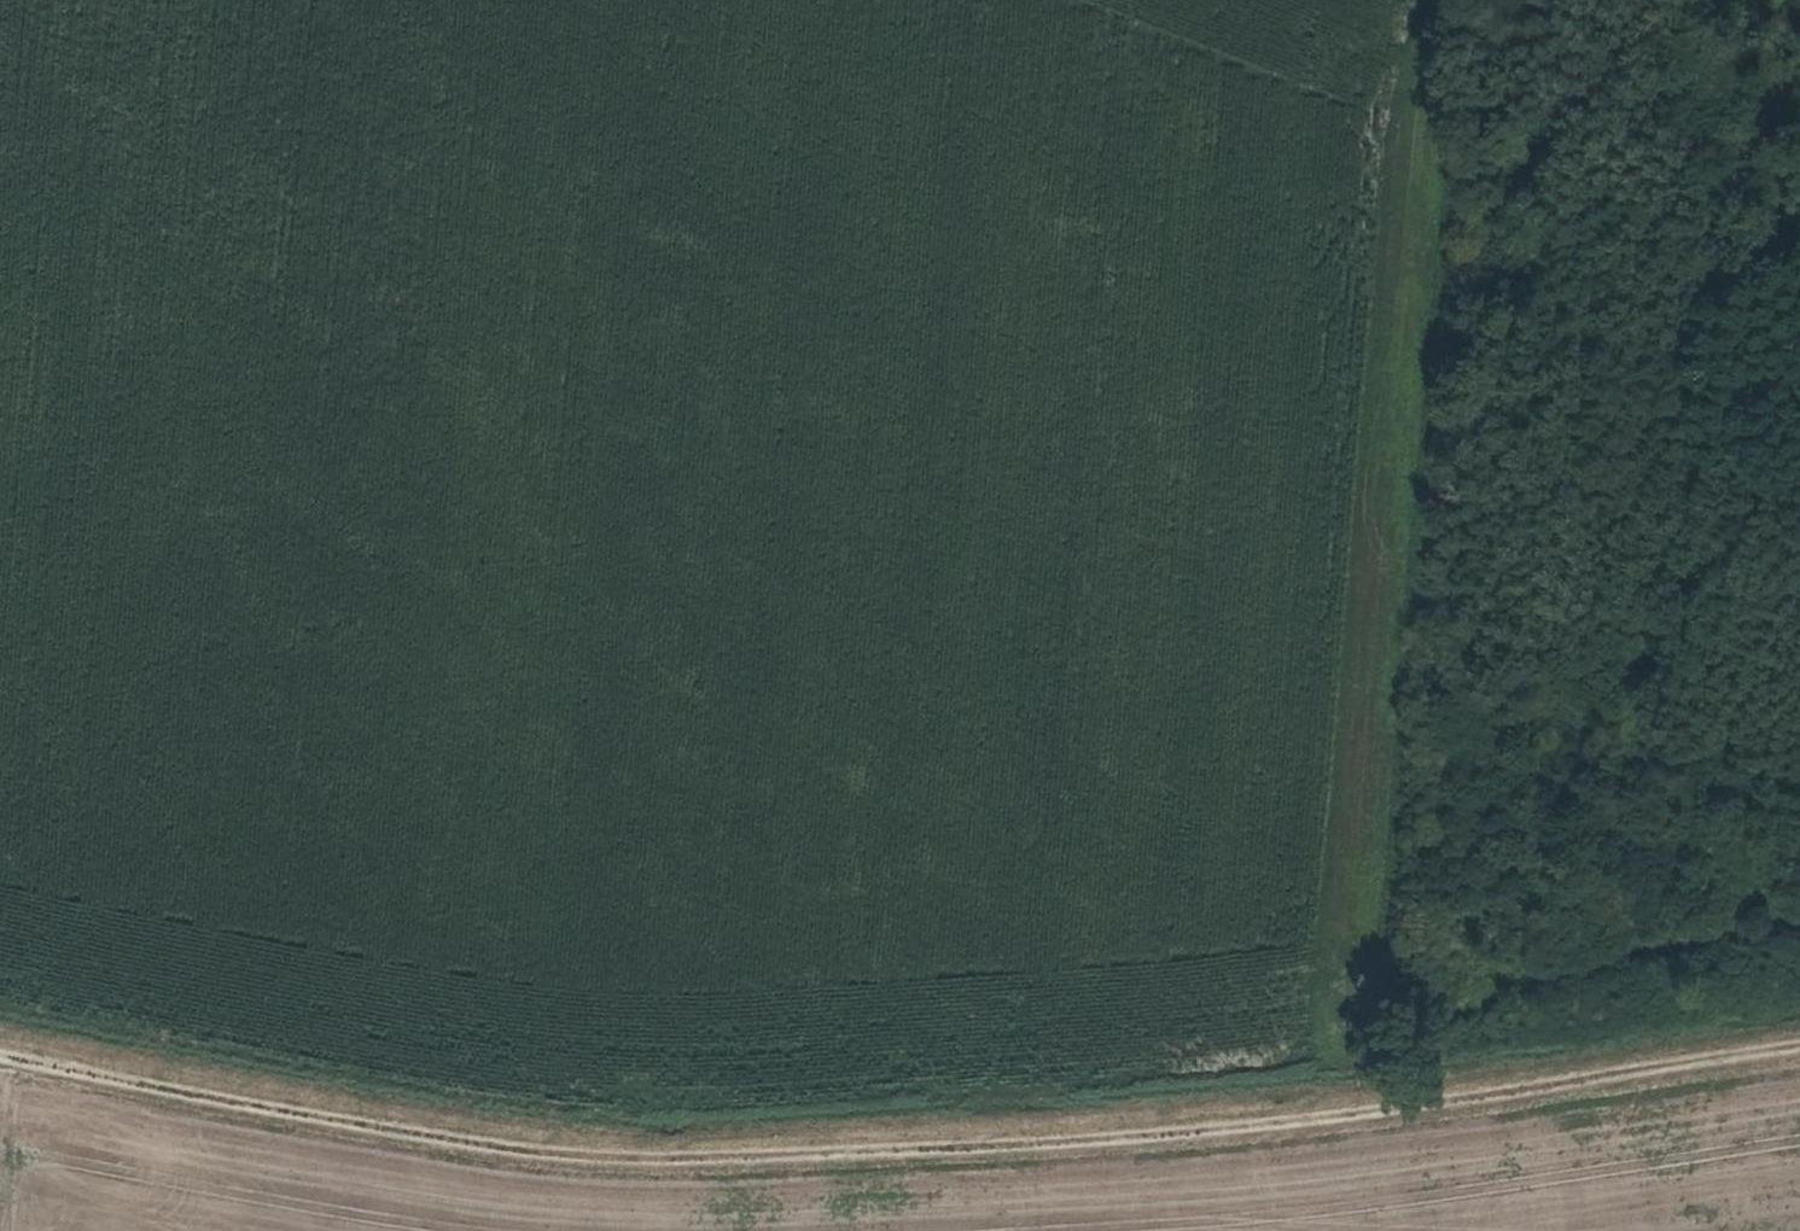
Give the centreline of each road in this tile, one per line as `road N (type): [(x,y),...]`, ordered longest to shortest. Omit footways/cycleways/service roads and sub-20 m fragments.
road 1 (track): [(1799,1050),(1209,1130),(686,1168),(465,1146),(0,1060)]

